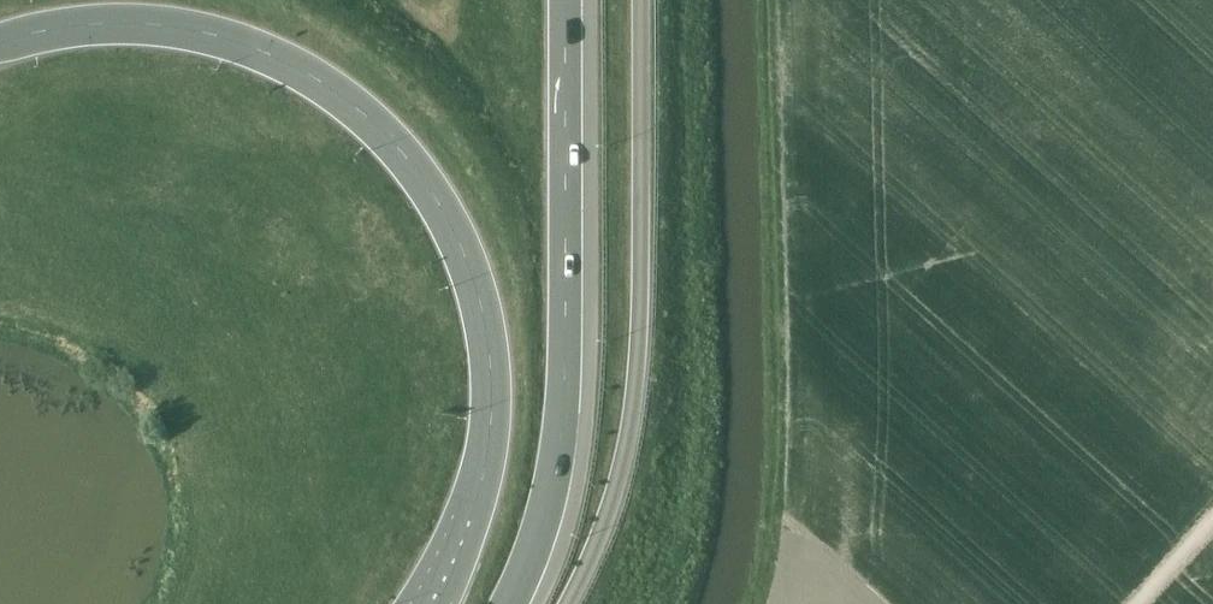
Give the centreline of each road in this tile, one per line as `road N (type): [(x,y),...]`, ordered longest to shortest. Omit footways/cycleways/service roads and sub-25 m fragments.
road 1 (motorway): [(0,43),(90,23),(206,30),(284,59),(396,144),(451,224),(481,287),(496,396),(480,499),(428,603)]
road 2 (motorway): [(517,603),(553,522),(571,415),(567,0)]

